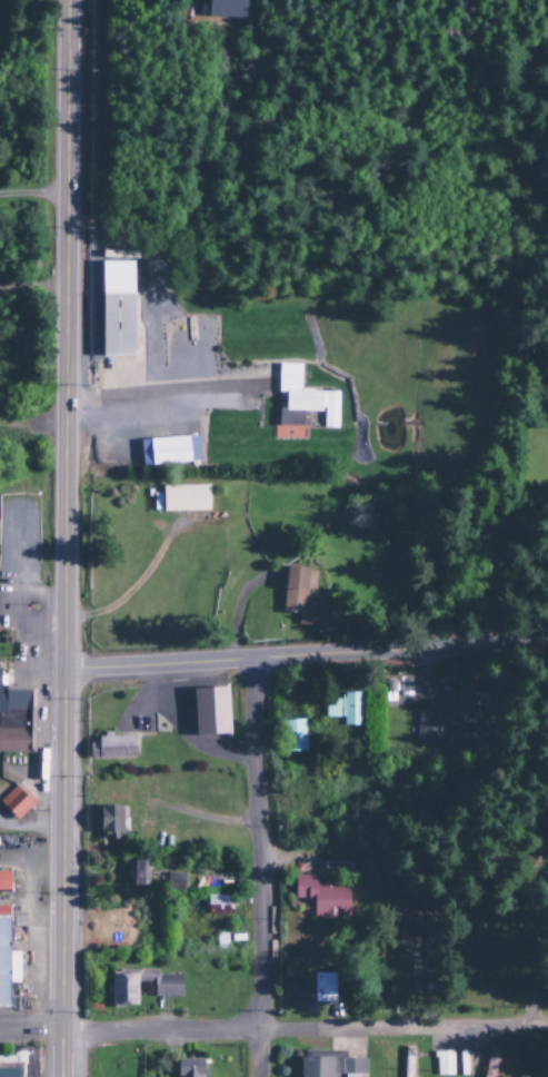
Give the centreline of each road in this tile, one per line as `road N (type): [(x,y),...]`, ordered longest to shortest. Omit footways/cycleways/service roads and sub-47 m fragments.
road 1 (trunk): [(62,1076),(63,204)]
road 2 (residential): [(0,1035),(255,1038),(547,1027)]
road 3 (secondary): [(62,676),(547,641)]
road 4 (residential): [(256,1076),(263,994),(255,665)]
road 5 (trunk): [(63,204),(68,0)]

